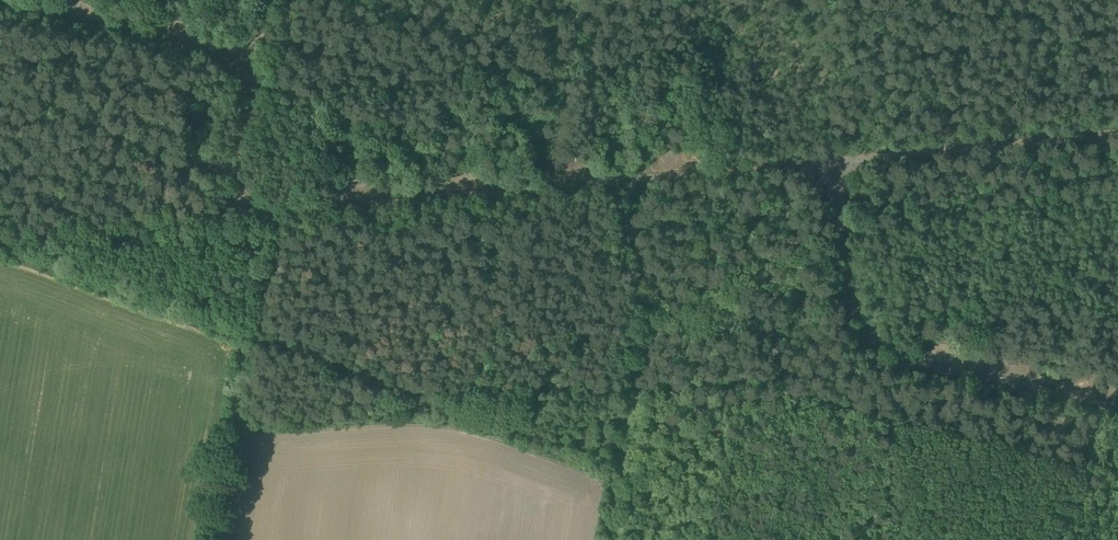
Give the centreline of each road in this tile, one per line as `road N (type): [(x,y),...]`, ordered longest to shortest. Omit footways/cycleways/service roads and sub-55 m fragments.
road 1 (unclassified): [(246,60),(229,162),(234,192),(256,202),(828,154)]
road 2 (unclassified): [(1117,404),(895,356),(868,339),(852,307),(828,154)]
road 3 (unclassified): [(828,154),(1117,129)]
road 4 (unclassified): [(0,0),(246,60)]

